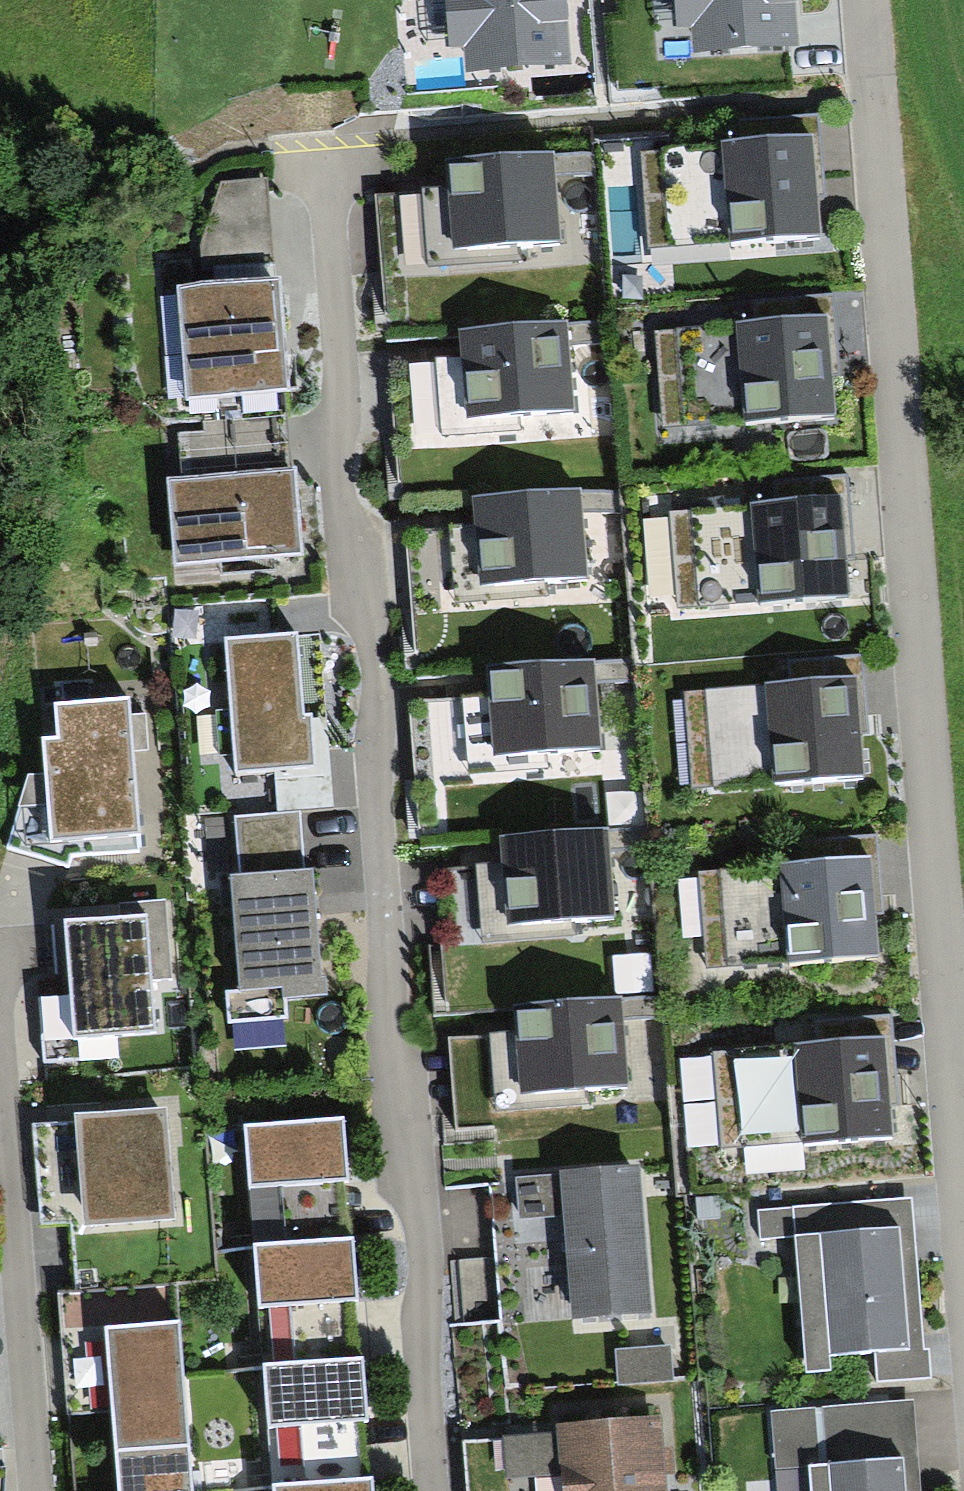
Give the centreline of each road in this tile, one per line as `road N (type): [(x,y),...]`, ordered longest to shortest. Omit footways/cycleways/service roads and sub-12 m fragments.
road 1 (residential): [(434,1490),(406,1128),(393,1074),(376,805),(377,662),(352,575),(335,442),(343,367),(317,132)]
road 2 (residential): [(963,1246),(863,0)]

